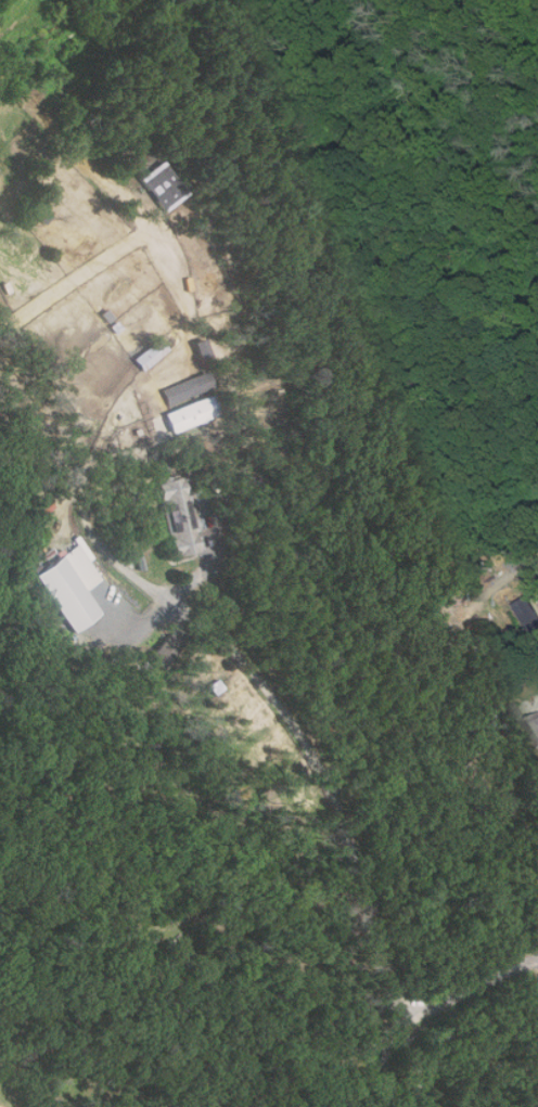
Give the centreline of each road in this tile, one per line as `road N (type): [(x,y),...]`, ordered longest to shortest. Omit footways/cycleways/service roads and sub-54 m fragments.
road 1 (residential): [(537,959),(388,1033)]

